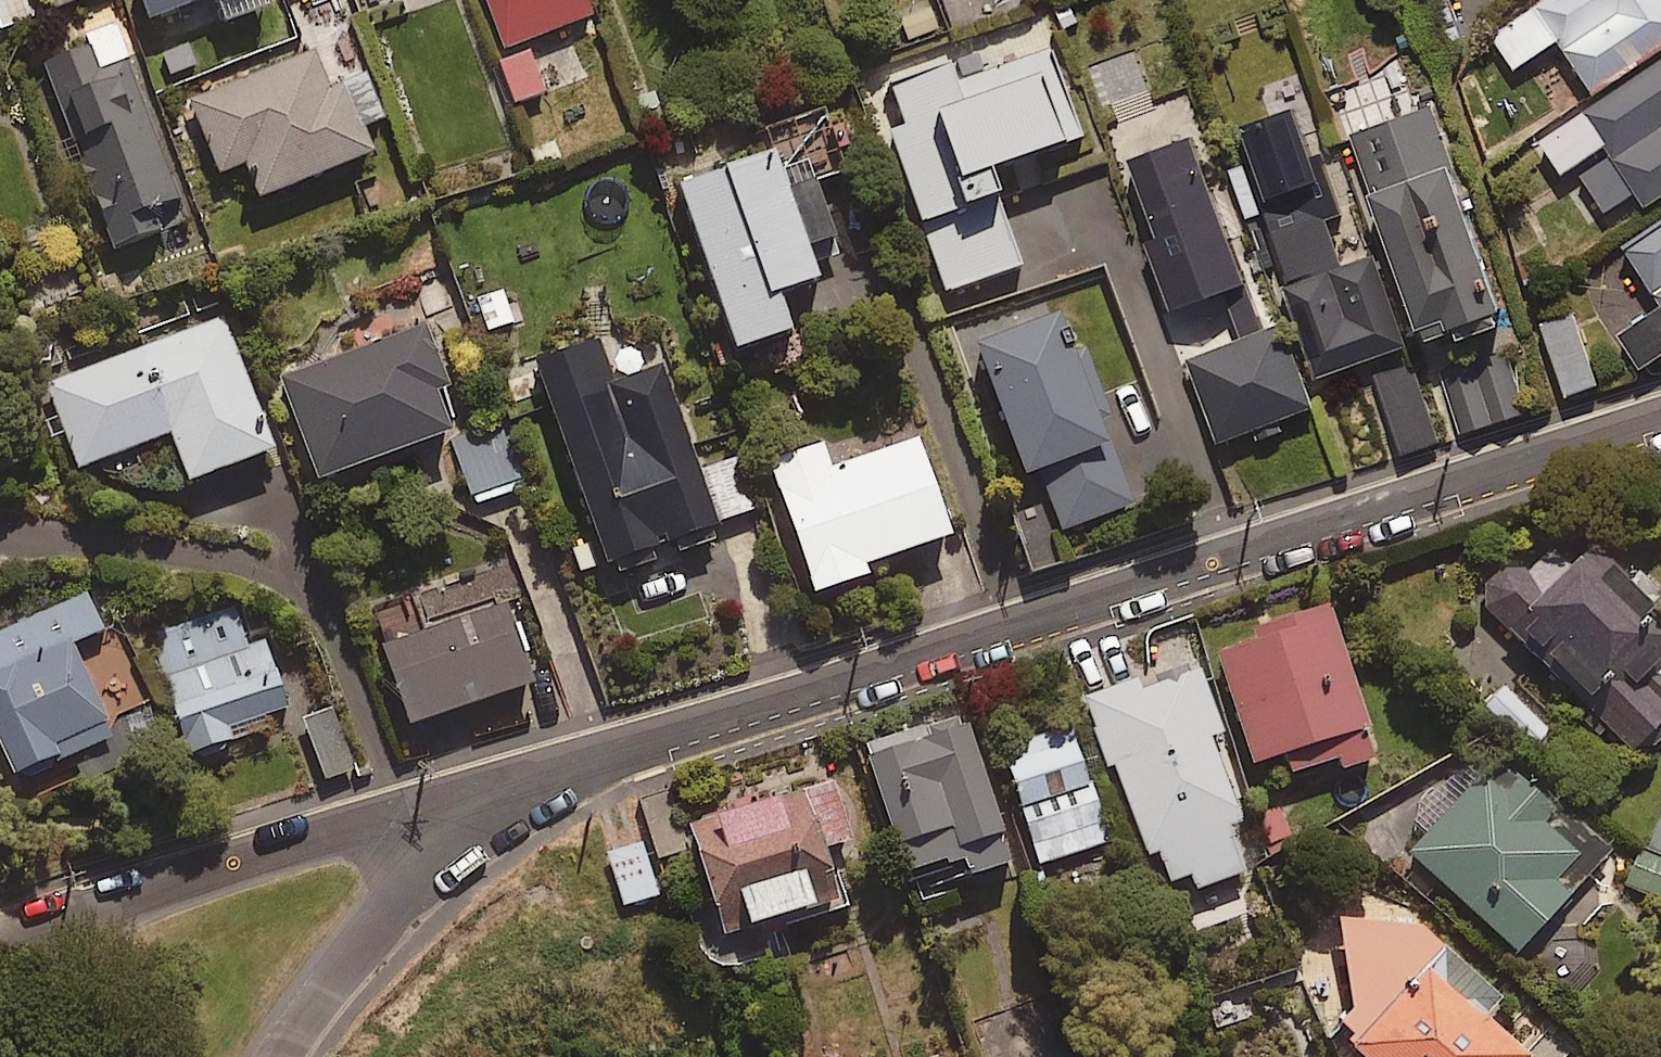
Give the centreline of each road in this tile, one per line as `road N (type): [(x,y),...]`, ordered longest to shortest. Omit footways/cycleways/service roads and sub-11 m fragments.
road 1 (residential): [(526,778),(1660,413)]
road 2 (residential): [(0,931),(526,778)]
road 3 (residential): [(278,1056),(415,879),(526,778)]

